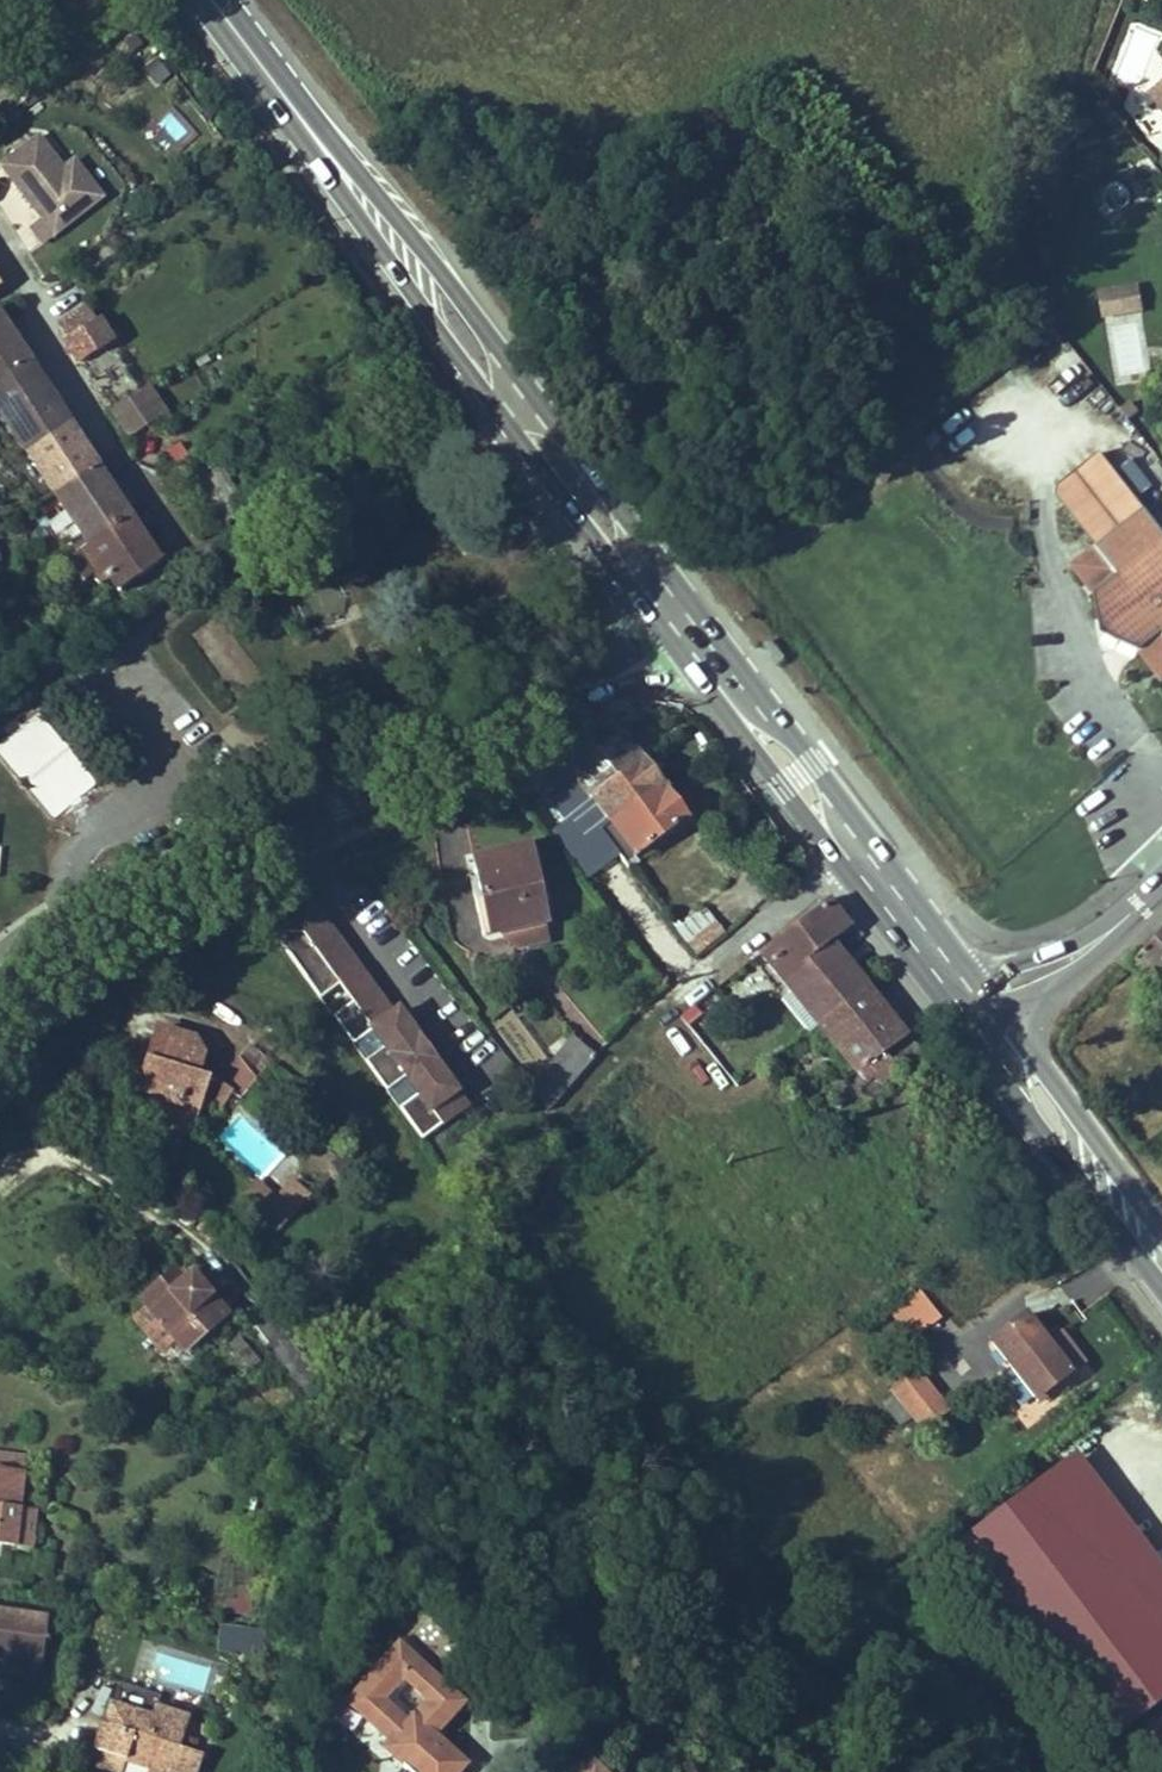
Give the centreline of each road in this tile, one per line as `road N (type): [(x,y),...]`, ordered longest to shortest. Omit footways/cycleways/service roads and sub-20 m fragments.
road 1 (track): [(298,1771),(332,1492),(365,1432),(475,1277),(546,1150),(658,1014)]
road 2 (tertiary): [(697,636),(296,825),(76,915),(0,974)]
road 3 (residential): [(516,406),(324,504),(197,551),(176,541),(0,244)]
road 4 (primary): [(215,0),(516,406)]
road 5 (primary): [(974,1008),(1161,1258)]
road 6 (primary): [(516,406),(697,636)]
road 7 (primary): [(697,636),(856,851)]
road 8 (residential): [(658,1014),(856,851)]
road 9 (residential): [(974,1008),(1073,956),(1161,884)]
road 10 (primary): [(856,851),(974,1008)]

